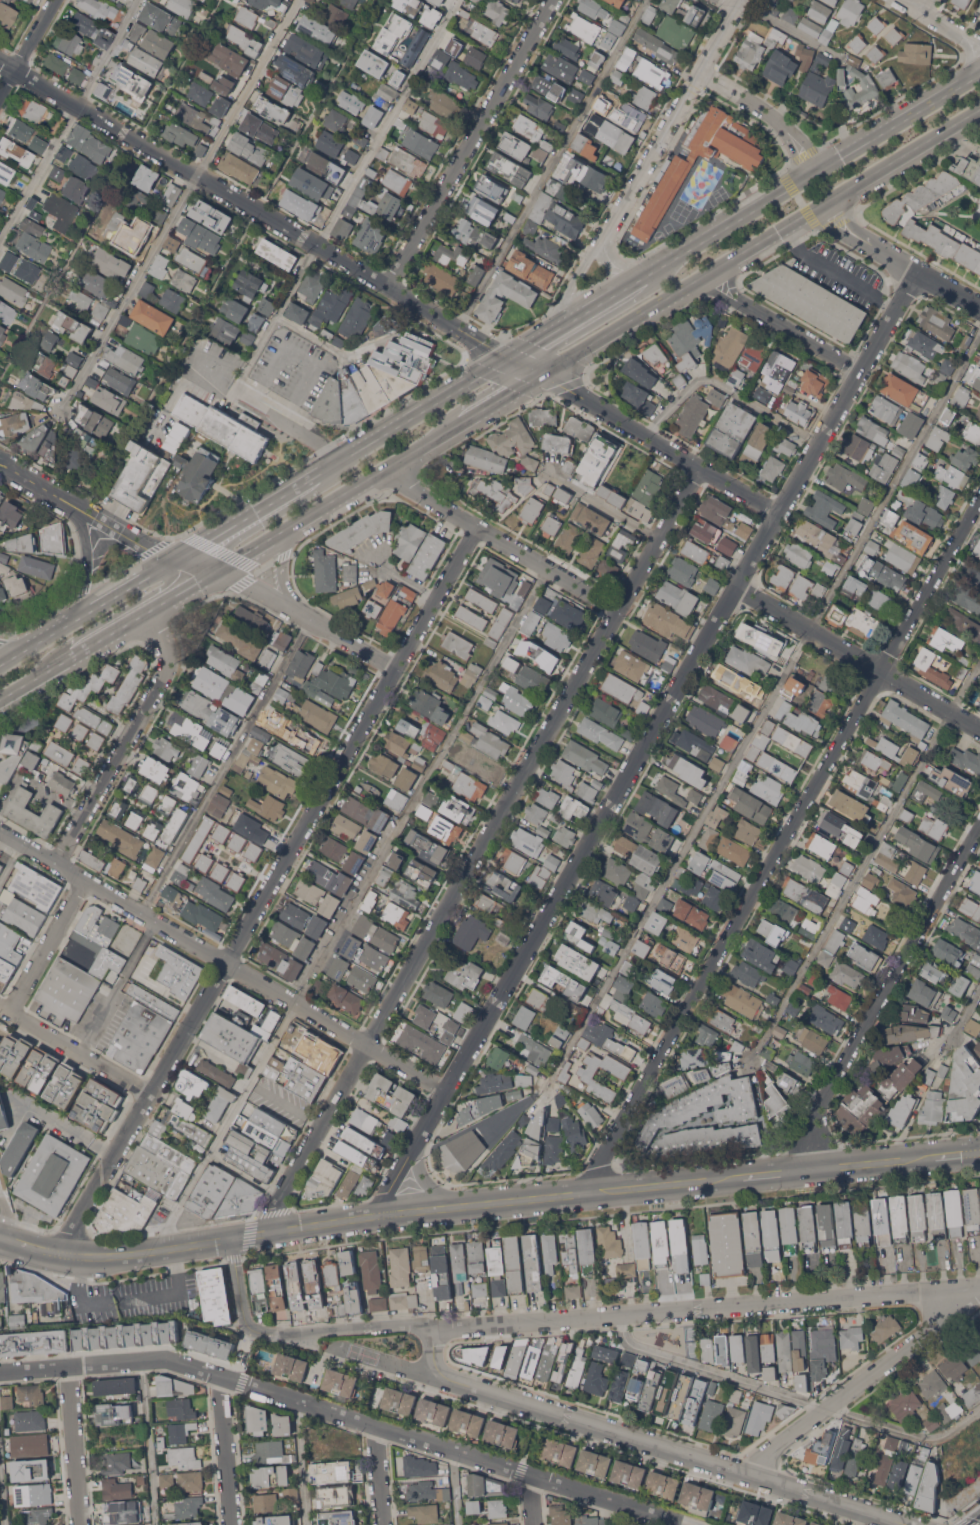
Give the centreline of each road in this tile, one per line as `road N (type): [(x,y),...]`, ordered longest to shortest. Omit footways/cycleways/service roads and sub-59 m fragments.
road 1 (residential): [(378,1215),(779,510),(922,276)]
road 2 (residential): [(0,61),(779,510)]
road 3 (residential): [(274,1231),(276,1202),(703,468)]
road 4 (residential): [(65,1254),(476,527)]
road 5 (residential): [(231,1238),(244,1321),(263,1333),(451,1328),(979,1285)]
road 6 (residential): [(979,502),(597,1166),(592,1192)]
road 7 (residential): [(0,1371),(169,1360),(690,1524)]
road 8 (tertiary): [(65,1254),(121,1255),(378,1215),(743,1177)]
road 9 (residential): [(430,1327),(434,1376),(908,1524)]
road 10 (residential): [(0,832),(444,1089)]
road 11 (secondary): [(544,373),(979,113)]
road 12 (residential): [(0,462),(150,549),(222,570),(398,667)]
road 13 (secondary): [(979,72),(620,293)]
road 14 (residential): [(815,1169),(818,1103),(979,830)]
road 15 (residential): [(389,286),(552,0)]
road 16 (residential): [(752,1477),(774,1448),(978,1285)]
road 17 (residential): [(736,587),(979,730)]
road 18 (secondary): [(222,570),(462,426)]
road 19 (residential): [(58,861),(164,681),(167,656),(147,615)]
road 20 (residential): [(388,470),(621,609)]
road 21 (residential): [(744,0),(615,225)]
road 22 (secondary): [(508,358),(317,478)]
road 23 (secondary): [(180,559),(0,668)]
road 24 (residential): [(699,283),(861,373)]
road 25 (residential): [(0,1007),(150,1095)]
road 26 (secondary): [(76,658),(222,570)]
road 27 (secondary): [(317,478),(180,559)]
road 28 (residential): [(67,1366),(79,1524)]
road 29 (residential): [(10,1013),(87,880)]
road 30 (residential): [(222,1377),(230,1524)]
road 31 (residential): [(615,225),(538,343)]
road 32 (residential): [(865,241),(979,312)]
road 33 (secondary): [(620,293),(508,358)]
road 34 (residential): [(63,497),(90,548),(80,619)]
road 35 (tertiary): [(815,1169),(935,1157)]

